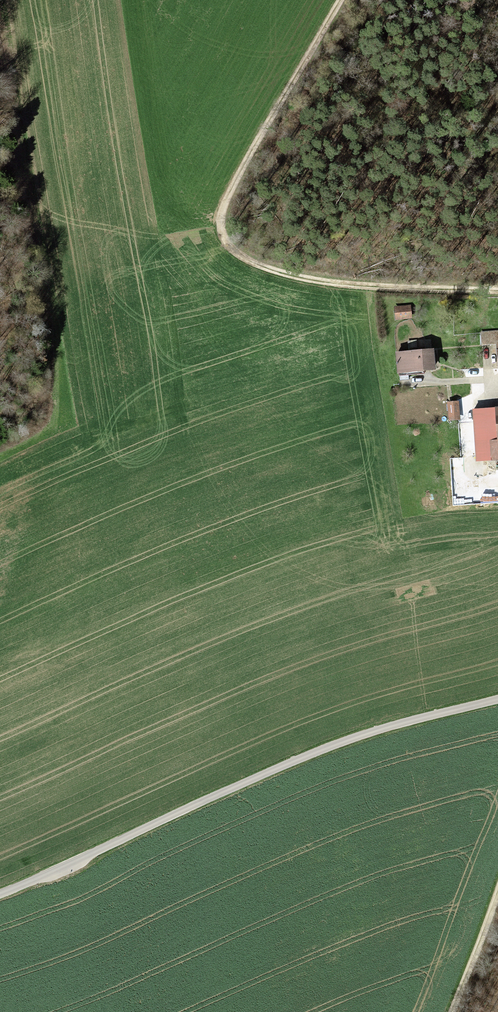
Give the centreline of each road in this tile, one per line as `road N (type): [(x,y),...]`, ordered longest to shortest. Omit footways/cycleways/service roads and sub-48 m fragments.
road 1 (track): [(342,0),(249,156),(221,231),(257,266),(297,277),(497,290)]
road 2 (unclassified): [(497,699),(343,742),(0,894)]
road 3 (track): [(497,893),(452,1011)]

